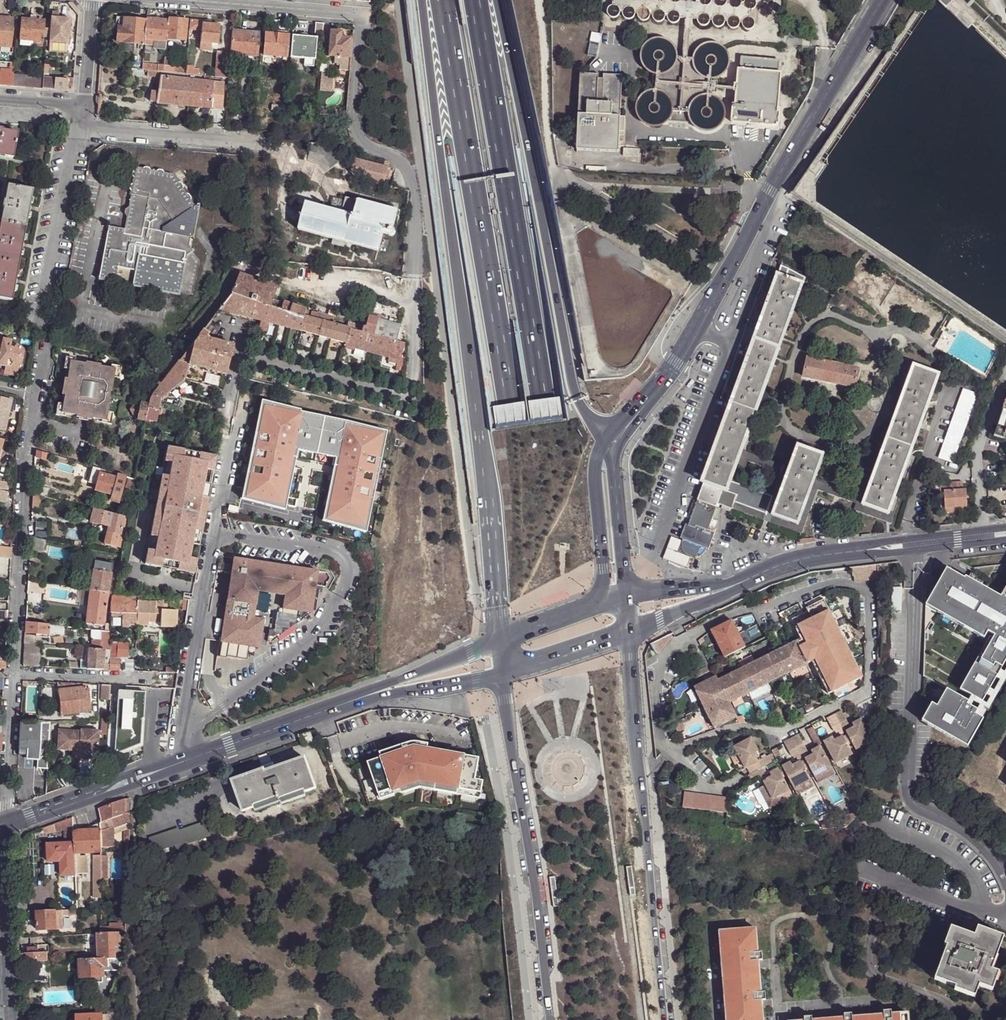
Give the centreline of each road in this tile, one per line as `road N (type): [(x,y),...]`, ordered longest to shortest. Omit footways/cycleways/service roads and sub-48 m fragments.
road 1 (motorway): [(441,0),(513,398),(594,1019)]
road 2 (motorway): [(627,1019),(545,395),(477,0)]
road 3 (motorway): [(425,0),(500,637)]
road 4 (tertiary): [(879,0),(696,330),(642,410)]
road 5 (motorway): [(605,440),(573,387),(496,0)]
road 6 (secondary): [(370,694),(4,828)]
road 7 (tertiary): [(663,1019),(626,632)]
road 8 (tertiary): [(504,673),(554,1019)]
road 9 (residential): [(44,347),(25,459),(14,672)]
road 10 (secondary): [(749,577),(800,559),(1005,534)]
road 11 (residential): [(78,125),(40,326)]
road 12 (residential): [(4,828),(11,1019)]
road 13 (residential): [(267,144),(78,125)]
road 14 (residential): [(182,0),(362,14)]
road 15 (tertiary): [(605,440),(595,475),(601,589),(591,605)]
road 16 (residential): [(14,672),(4,828)]
road 17 (residential): [(14,672),(161,680)]
road 18 (secondary): [(500,637),(370,694)]
road 19 (secondary): [(370,694),(504,673)]
road 20 (secondary): [(626,632),(749,577)]
road 21 (tertiary): [(625,594),(614,464)]
road 22 (secondary): [(504,673),(626,632)]
road 23 (secondary): [(749,577),(625,594)]

